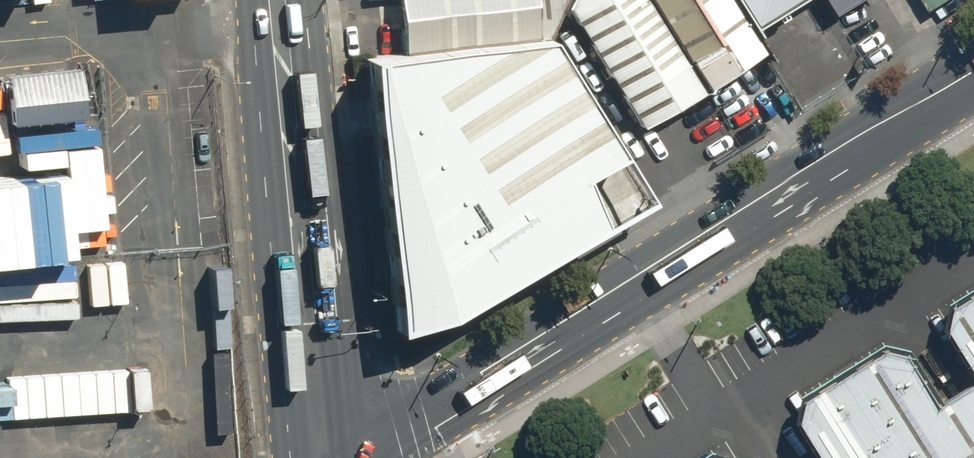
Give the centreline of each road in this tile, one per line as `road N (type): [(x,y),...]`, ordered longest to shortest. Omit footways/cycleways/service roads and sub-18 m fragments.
road 1 (tertiary): [(367,457),(973,76)]
road 2 (secondary): [(324,457),(276,0)]

